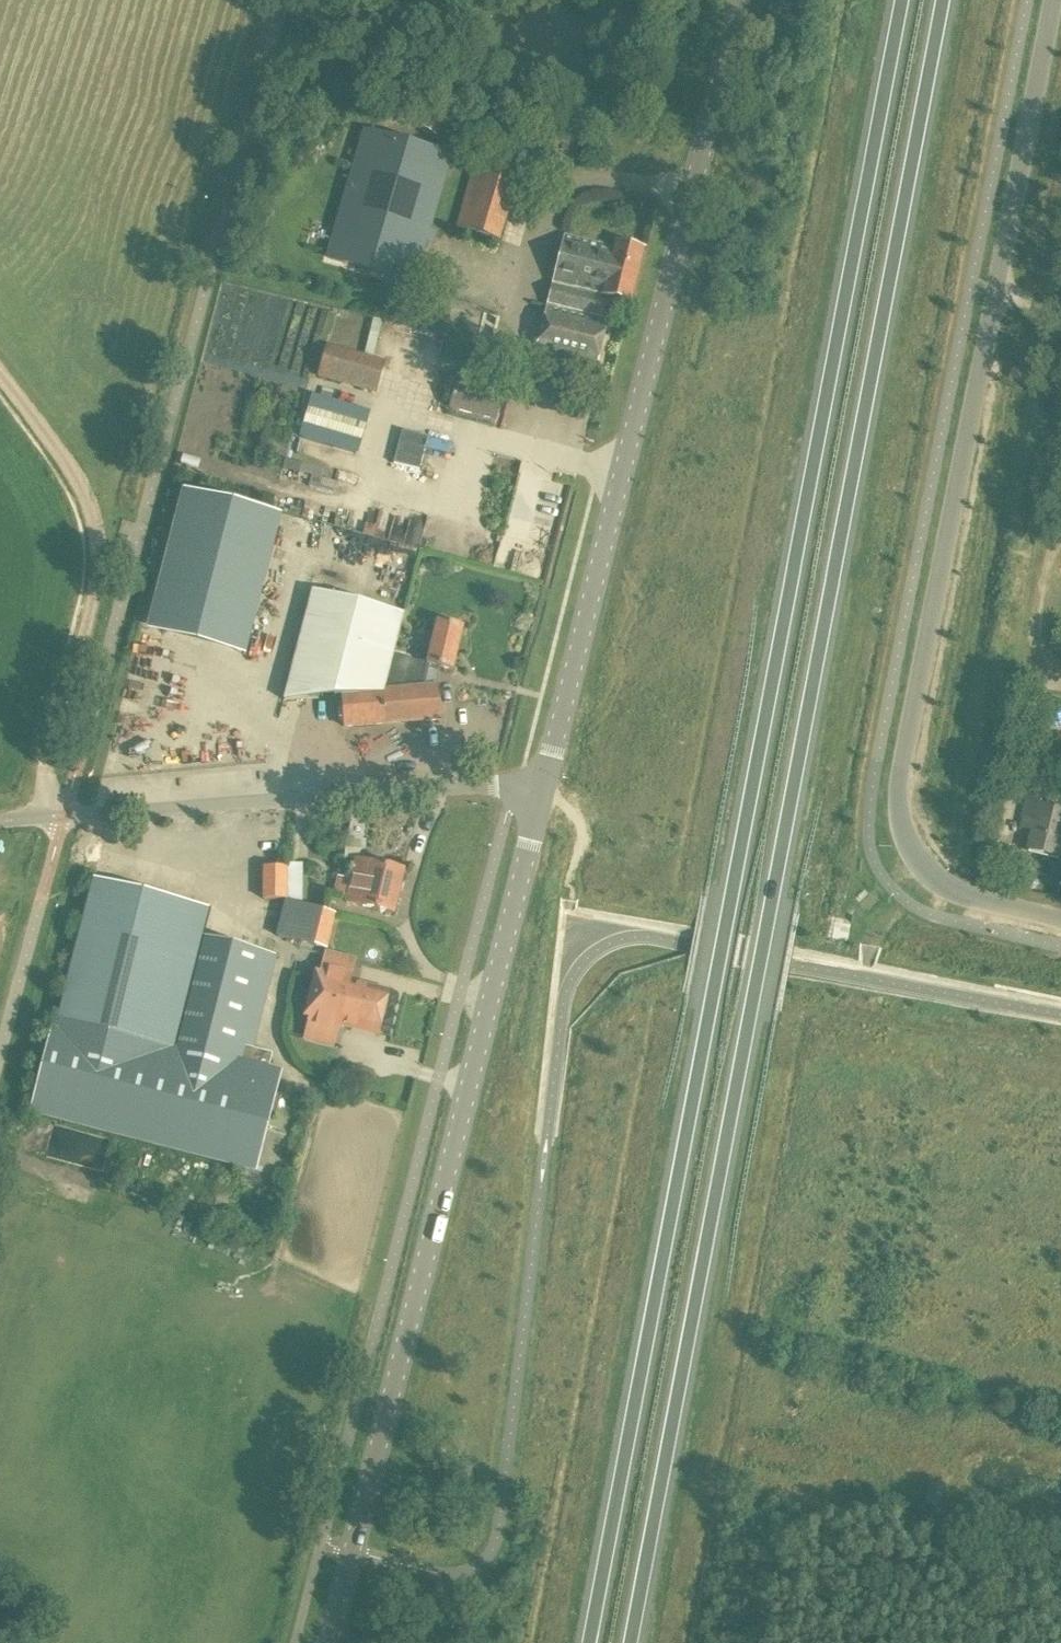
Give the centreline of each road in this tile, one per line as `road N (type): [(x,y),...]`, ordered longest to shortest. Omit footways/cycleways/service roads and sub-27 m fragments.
road 1 (trunk): [(632,1642),(944,0)]
road 2 (trunk): [(898,0),(588,1642)]
road 3 (unclassified): [(1052,0),(902,769),(901,818),(918,863)]
road 4 (tertiary): [(326,1642),(539,789)]
road 5 (tertiary): [(539,789),(739,0)]
road 6 (unclassified): [(20,820),(443,786),(539,789)]
road 7 (track): [(46,817),(49,762),(98,574),(97,534),(75,474),(0,374)]
road 8 (unclassified): [(1060,921),(963,897),(918,863)]

